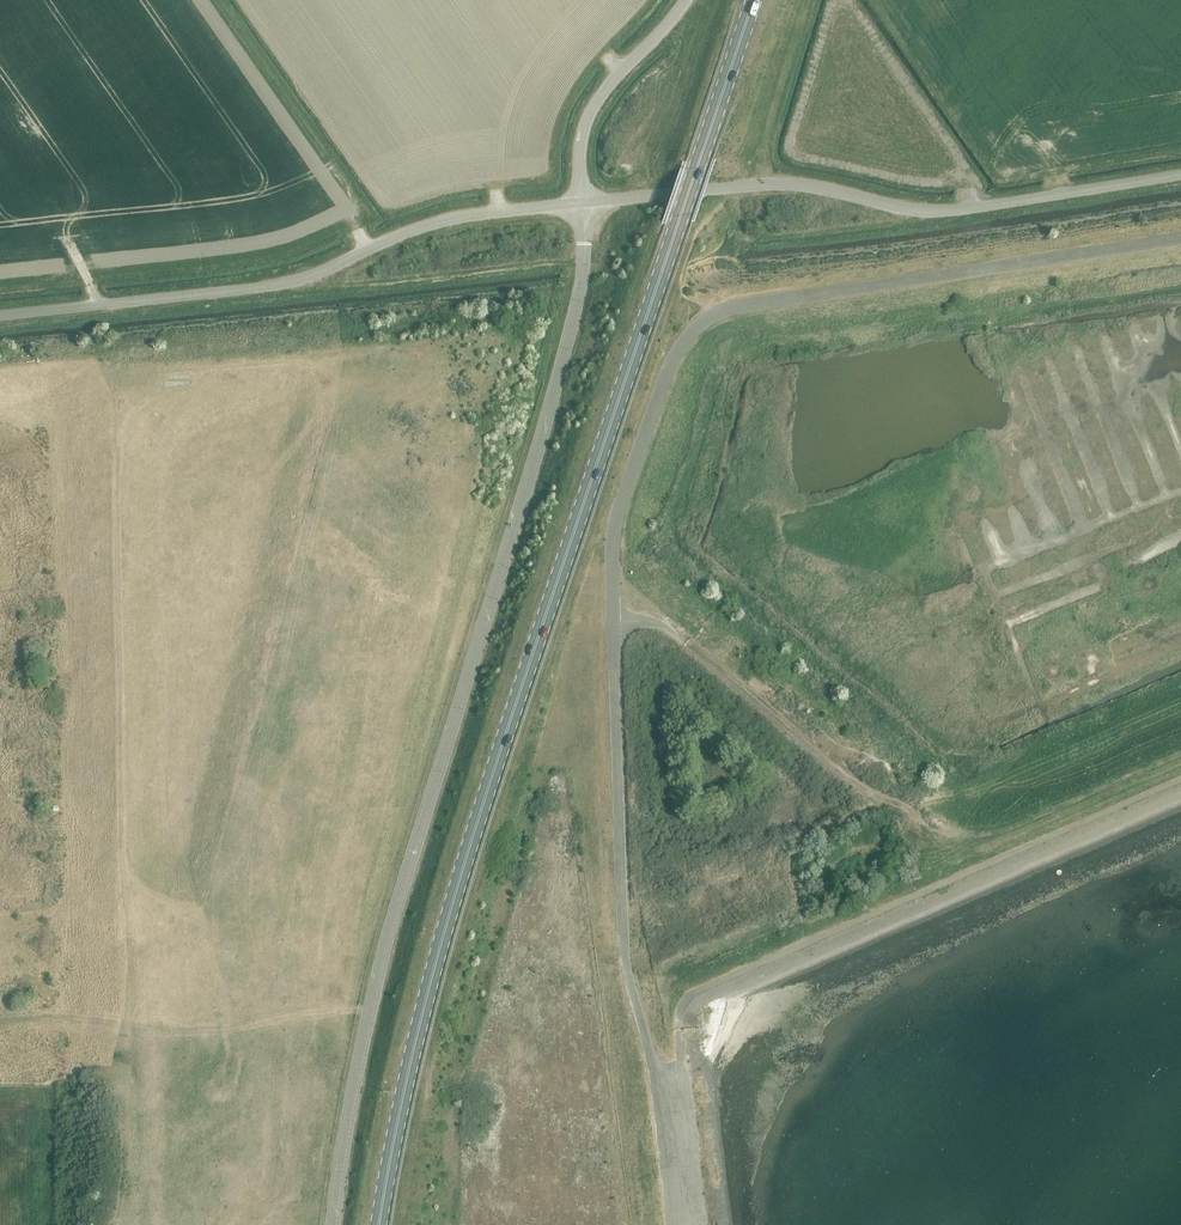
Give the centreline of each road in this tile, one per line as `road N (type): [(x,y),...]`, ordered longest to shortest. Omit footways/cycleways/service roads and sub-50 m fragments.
road 1 (primary): [(379,1224),(465,863),(753,0)]
road 2 (unclassified): [(333,1224),(389,931),(577,303),(583,203)]
road 3 (unclassified): [(612,618),(614,517),(682,338),(705,317),(1180,238)]
road 4 (unclassified): [(583,203),(786,184),(936,213),(1180,176)]
road 5 (unclassified): [(583,203),(451,219),(297,280),(0,315)]
road 6 (unclassified): [(661,1072),(619,938),(612,618)]
road 7 (unclassified): [(797,839),(854,813),(860,796),(653,620),(612,618)]
road 8 (unclassified): [(685,0),(592,111),(581,143),(583,203)]
road 9 (unclassified): [(661,1072),(680,1224)]

